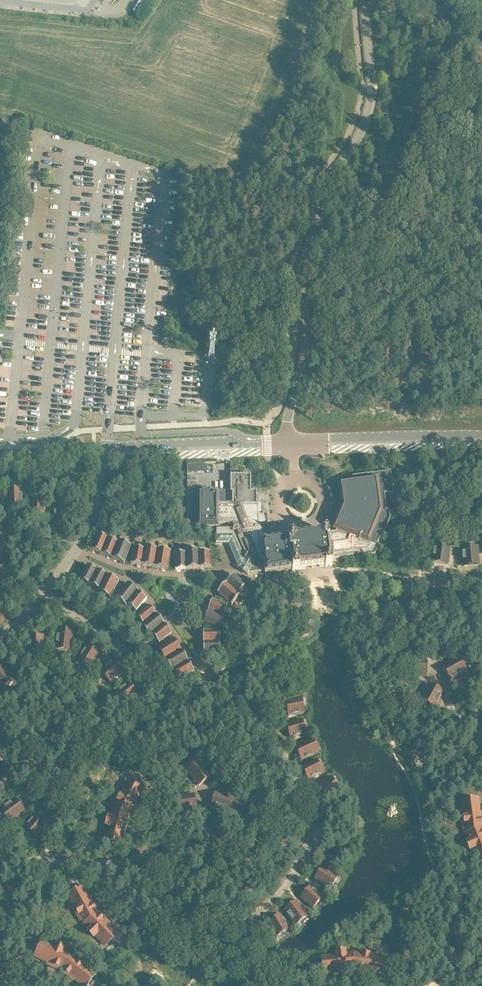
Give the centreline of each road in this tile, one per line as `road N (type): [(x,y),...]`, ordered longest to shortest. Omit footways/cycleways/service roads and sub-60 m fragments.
road 1 (unclassified): [(368,0),(373,90),(358,137),(325,187),(302,265),(307,336),(289,411),(290,442)]
road 2 (residential): [(0,859),(127,863),(254,844),(310,850)]
road 3 (residential): [(310,850),(251,935),(254,951),(281,972),(318,985)]
road 4 (unclassified): [(481,436),(290,442)]
road 5 (residential): [(310,850),(318,823),(281,748),(254,714),(238,701),(226,702)]
road 6 (unclassified): [(290,442),(107,446)]
road 7 (residential): [(298,479),(284,487),(278,507),(289,524),(308,528),(325,514),(327,499),(306,479)]
road 8 (residential): [(148,677),(123,648),(45,593)]

